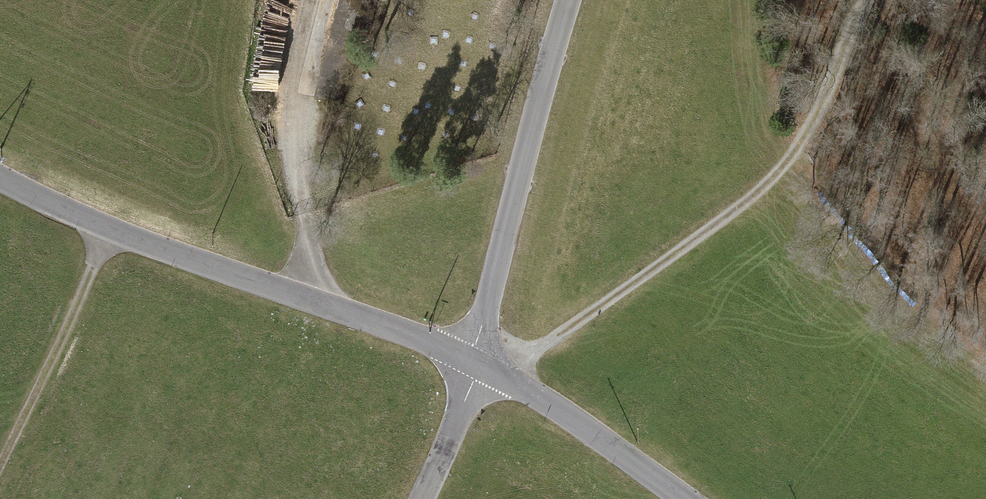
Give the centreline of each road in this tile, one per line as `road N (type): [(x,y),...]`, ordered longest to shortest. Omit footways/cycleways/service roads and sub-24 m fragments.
road 1 (track): [(481,363),(545,347),(753,196),(816,129),(867,0)]
road 2 (unclassified): [(0,177),(108,236),(481,363)]
road 3 (unclassified): [(568,0),(488,293),(481,363)]
road 4 (track): [(108,236),(0,464)]
road 5 (unclassified): [(481,363),(680,498)]
road 6 (unclassified): [(481,363),(418,498)]

